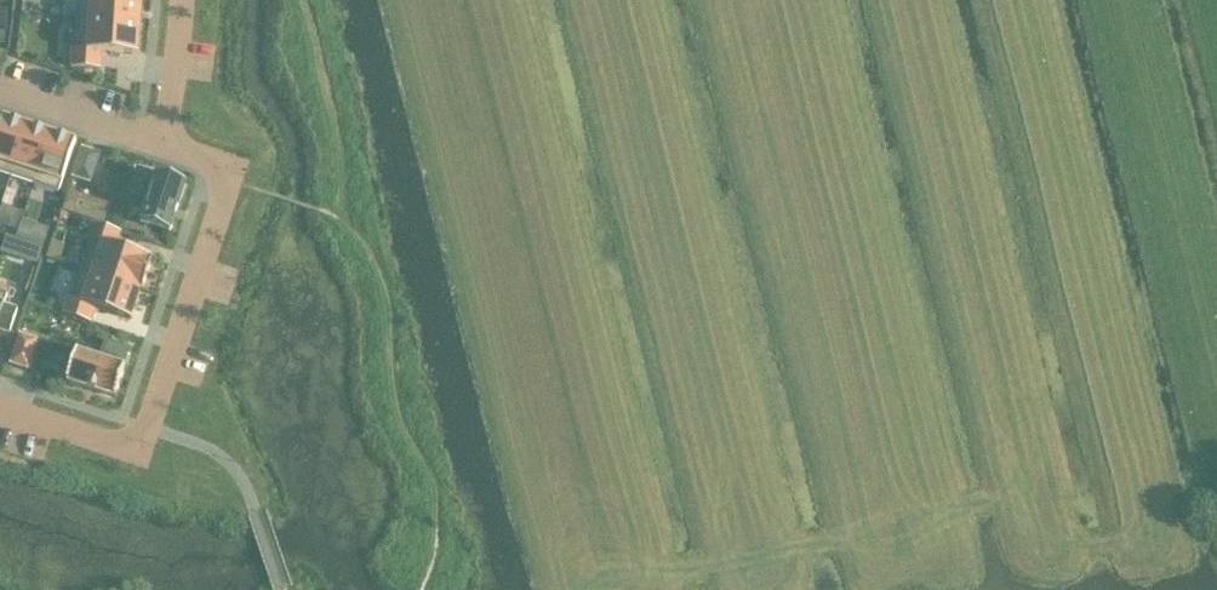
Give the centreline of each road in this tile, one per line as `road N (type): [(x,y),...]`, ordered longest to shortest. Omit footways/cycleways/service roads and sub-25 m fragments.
road 1 (track): [(582,589),(599,574),(683,571),(808,547),(909,514),(1002,501),(1078,551),(1216,521)]
road 2 (residential): [(0,408),(101,441),(142,439),(228,188),(220,169),(159,145)]
road 3 (residential): [(159,145),(0,93)]
road 4 (residential): [(181,0),(159,145)]

